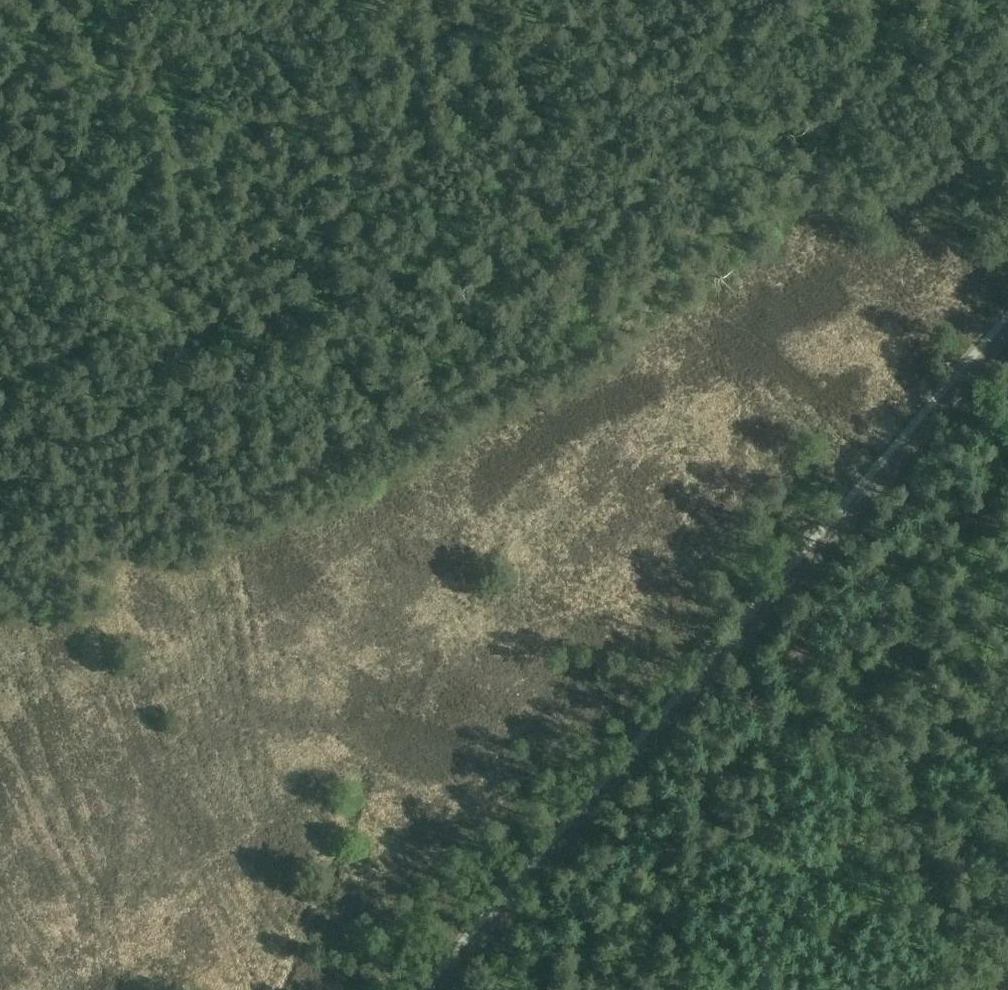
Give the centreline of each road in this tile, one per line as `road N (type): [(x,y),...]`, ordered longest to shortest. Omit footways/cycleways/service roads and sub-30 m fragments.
road 1 (track): [(1007,335),(437,989)]

